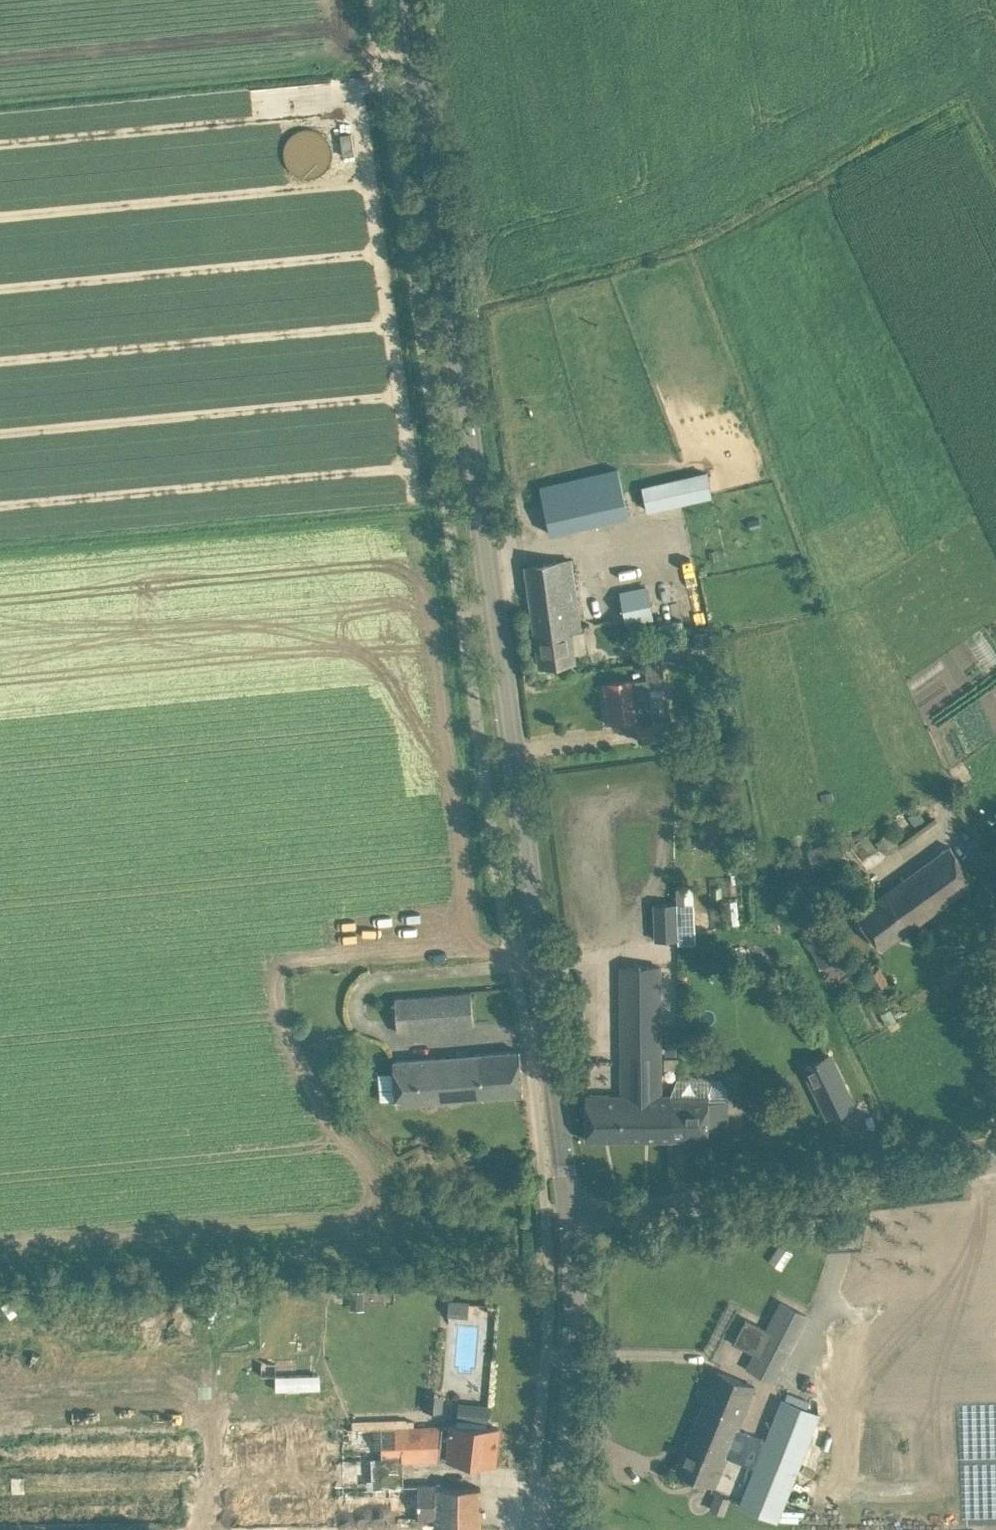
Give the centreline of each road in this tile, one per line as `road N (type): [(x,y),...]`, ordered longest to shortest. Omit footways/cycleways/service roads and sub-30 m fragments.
road 1 (tertiary): [(569,1213),(517,757),(401,0)]
road 2 (unclassified): [(569,1213),(995,1164)]
road 3 (tertiary): [(559,1529),(574,1271),(569,1213)]

